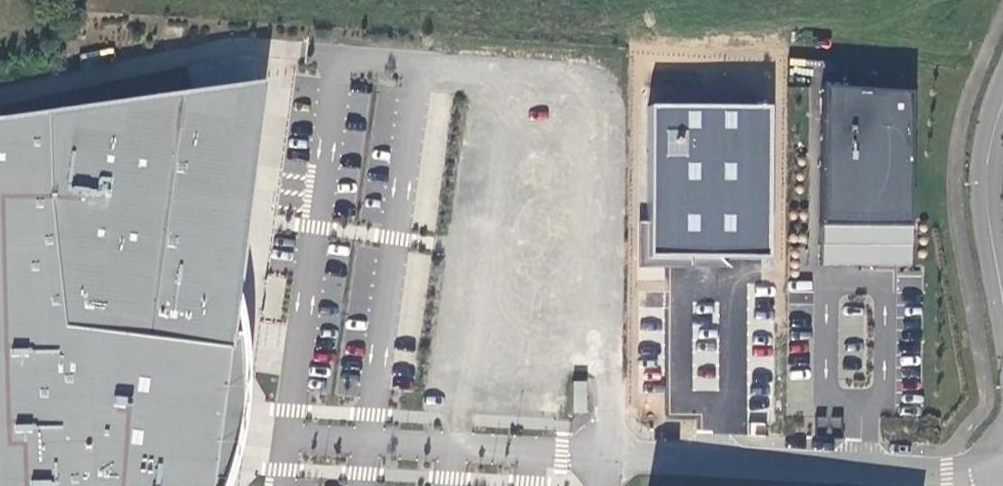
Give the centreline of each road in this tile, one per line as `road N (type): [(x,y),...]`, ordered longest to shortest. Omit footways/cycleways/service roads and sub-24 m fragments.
road 1 (unclassified): [(603,456),(1002,468)]
road 2 (unclassified): [(287,434),(603,456)]
road 3 (unclassified): [(609,233),(603,456)]
road 4 (unclassified): [(1002,101),(986,202),(1002,304)]

